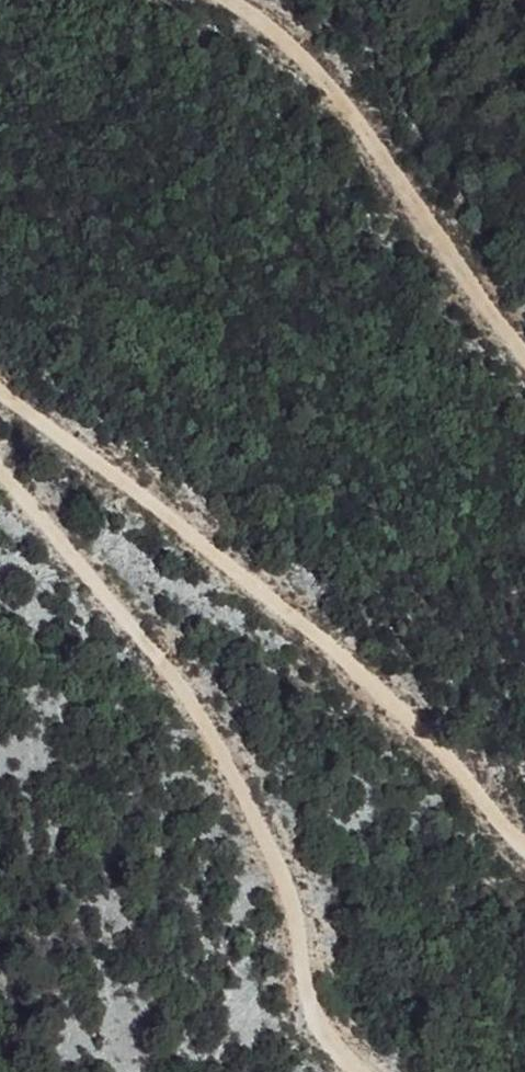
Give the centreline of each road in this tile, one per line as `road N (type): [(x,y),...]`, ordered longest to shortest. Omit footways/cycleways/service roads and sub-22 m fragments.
road 1 (track): [(0,456),(231,750),(344,1052),(364,1071)]
road 2 (track): [(524,791),(471,732),(179,484),(0,362)]
road 3 (track): [(252,0),(317,34),(524,294)]

